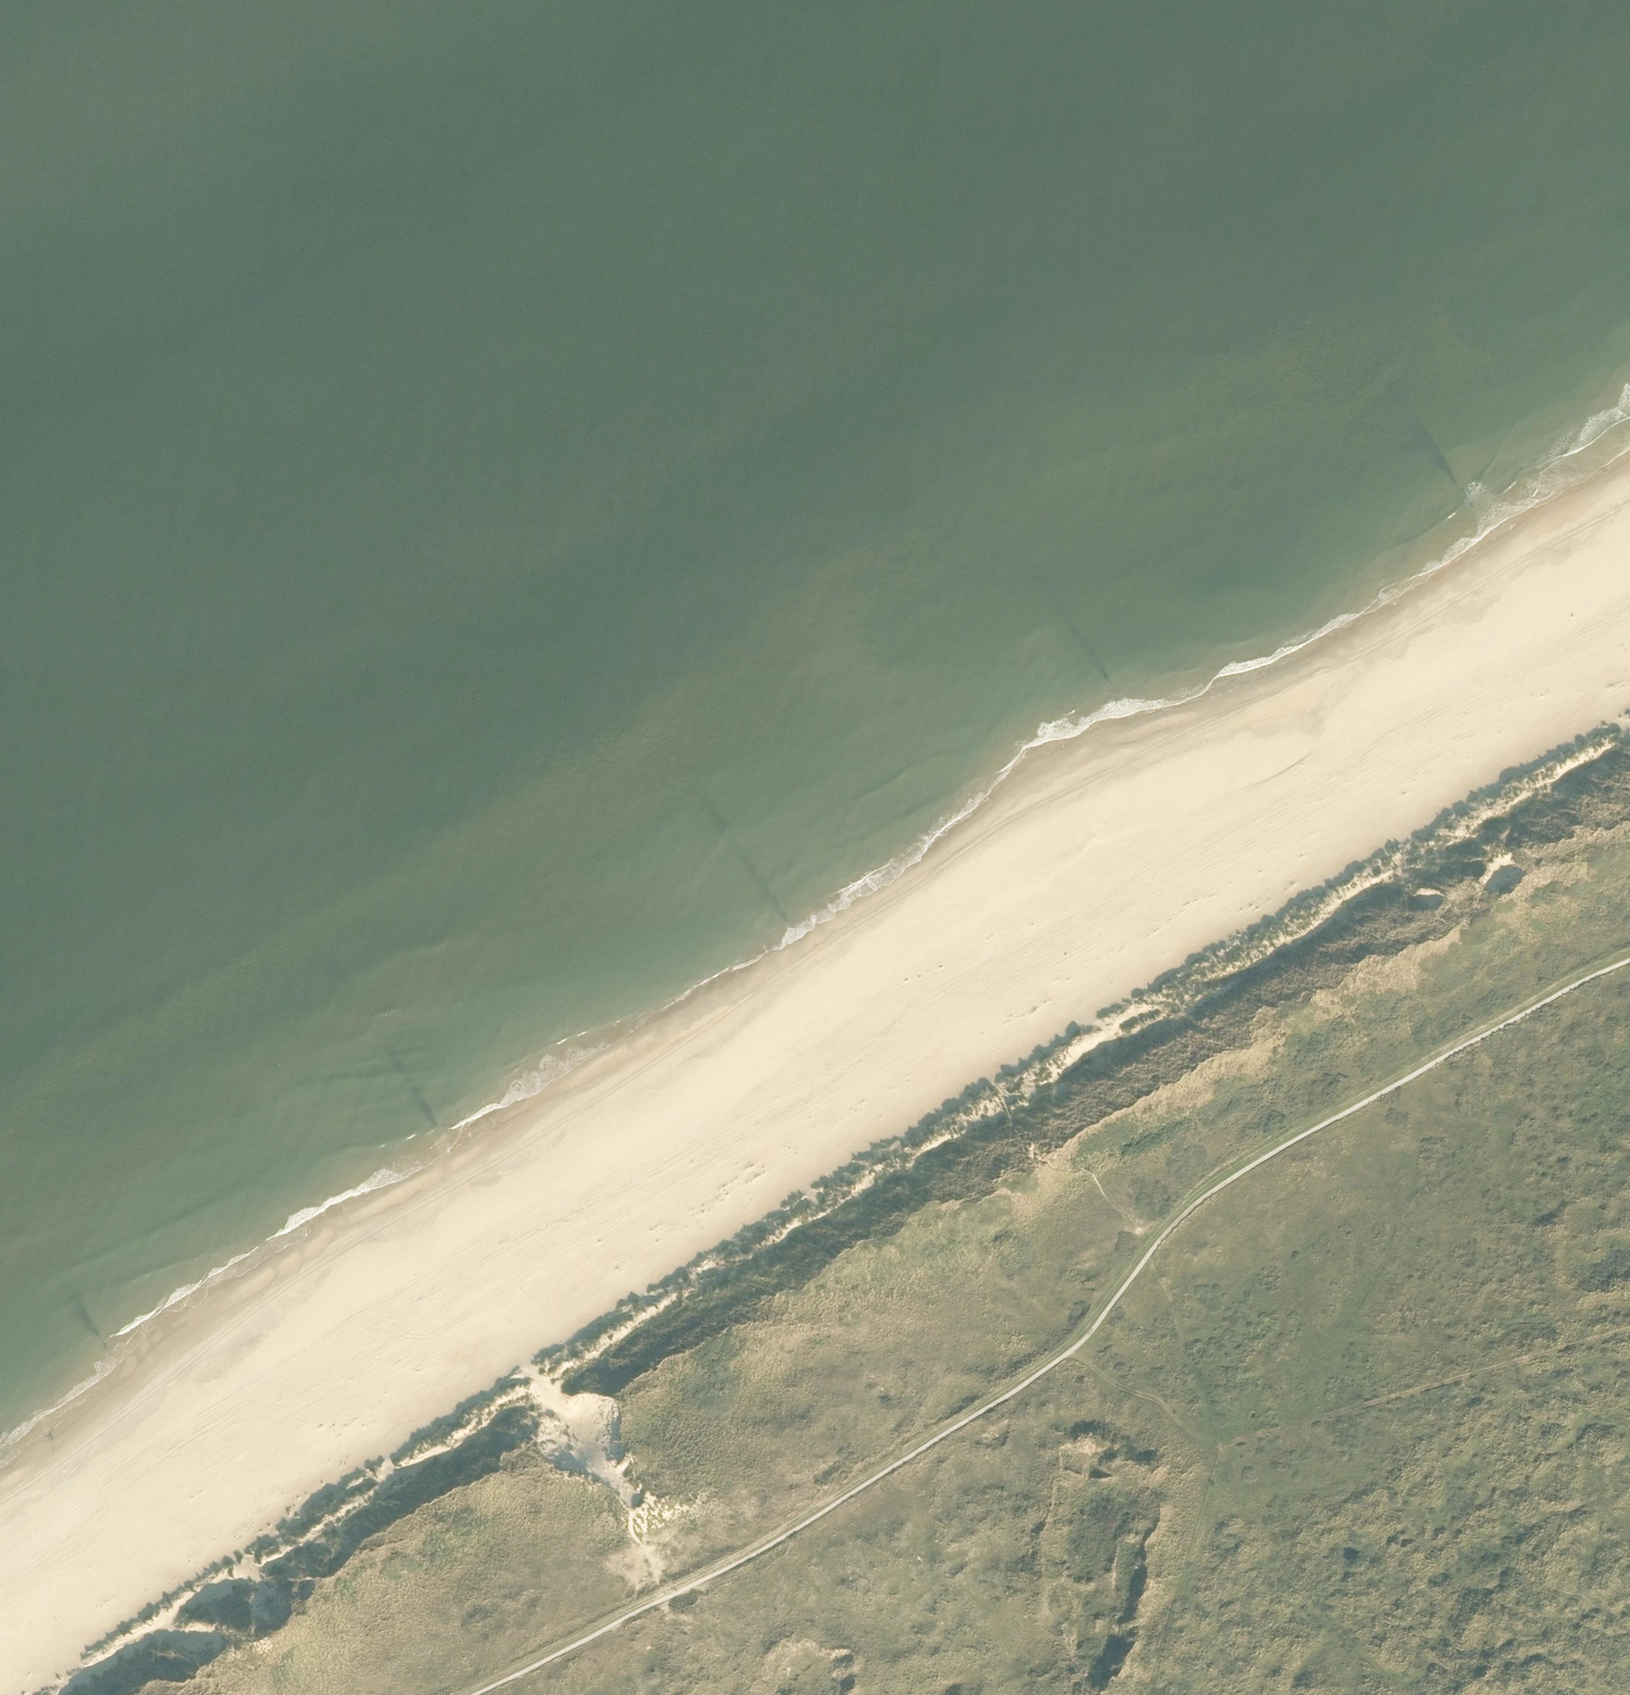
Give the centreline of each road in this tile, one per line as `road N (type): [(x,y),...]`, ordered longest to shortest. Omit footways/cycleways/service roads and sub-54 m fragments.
road 1 (track): [(1629,952),(1568,979),(1223,1175),(1162,1227),(1080,1333),(915,1445),(756,1543),(458,1694)]

